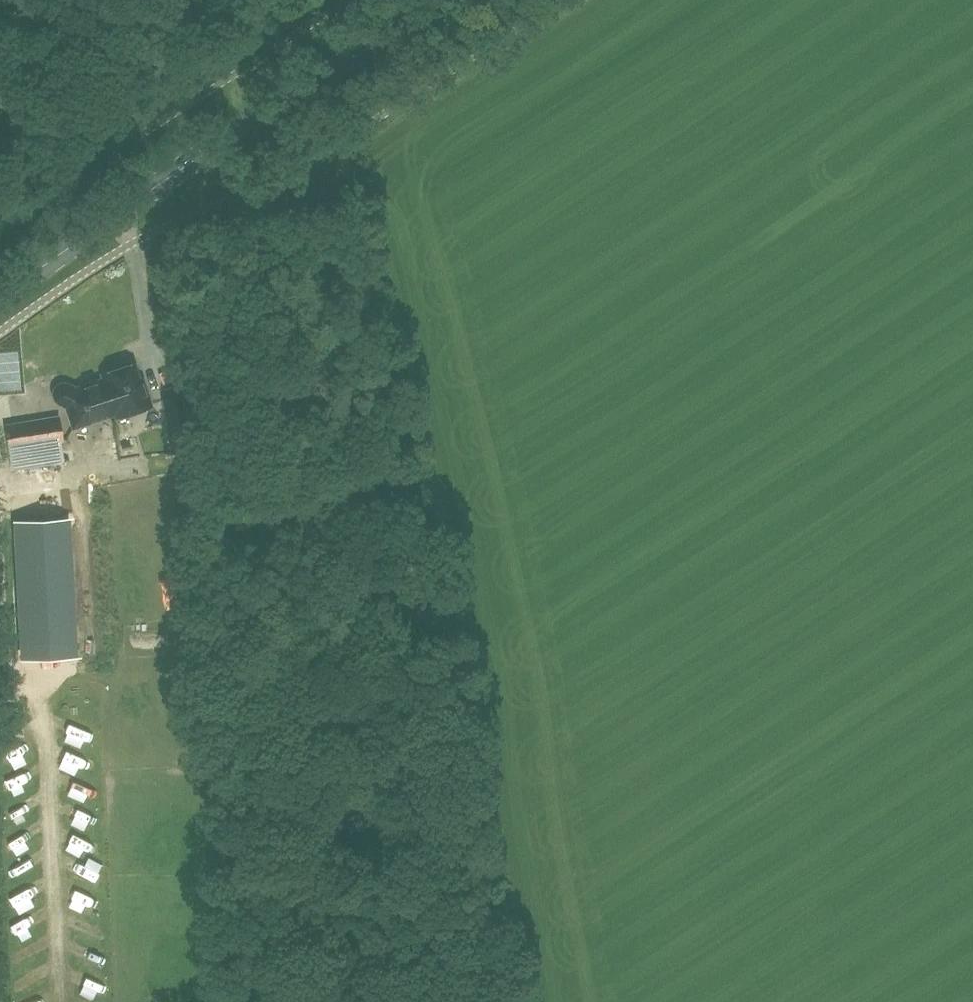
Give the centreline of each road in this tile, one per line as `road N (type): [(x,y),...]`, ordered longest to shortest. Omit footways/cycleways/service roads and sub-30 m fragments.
road 1 (primary): [(0,298),(287,95),(439,0)]

